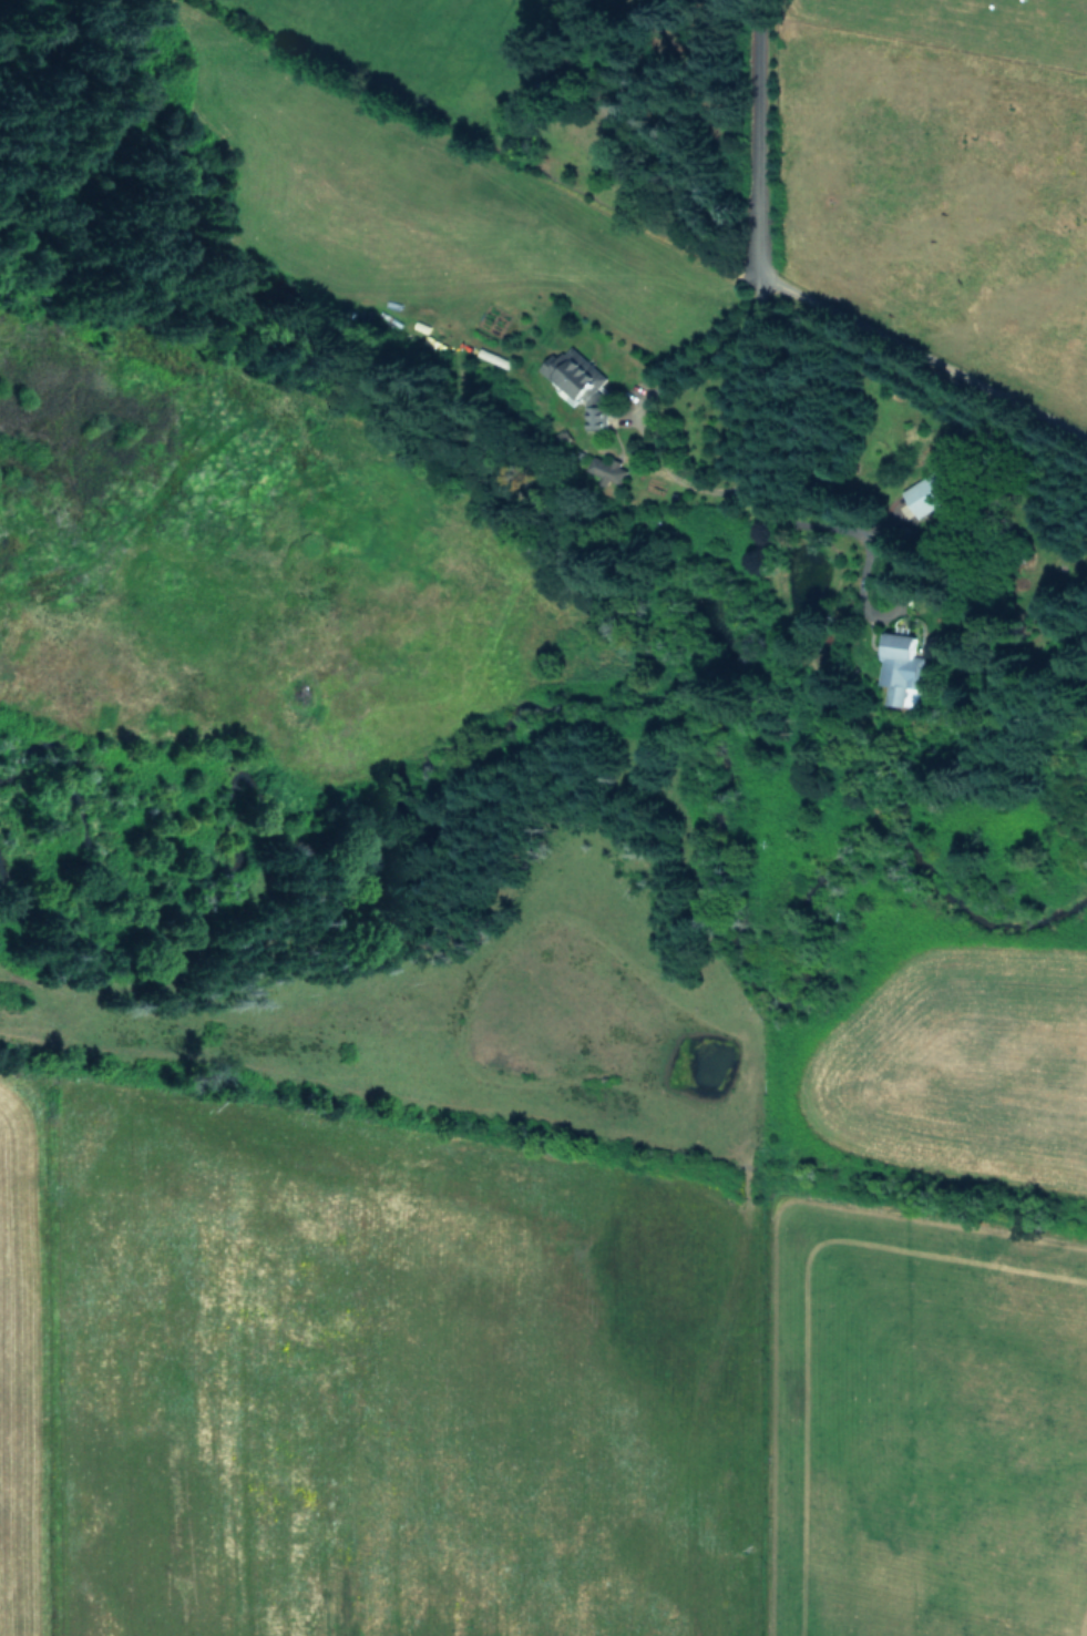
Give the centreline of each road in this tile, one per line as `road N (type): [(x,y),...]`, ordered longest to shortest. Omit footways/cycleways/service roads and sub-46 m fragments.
road 1 (residential): [(775,583),(760,459),(766,0)]

